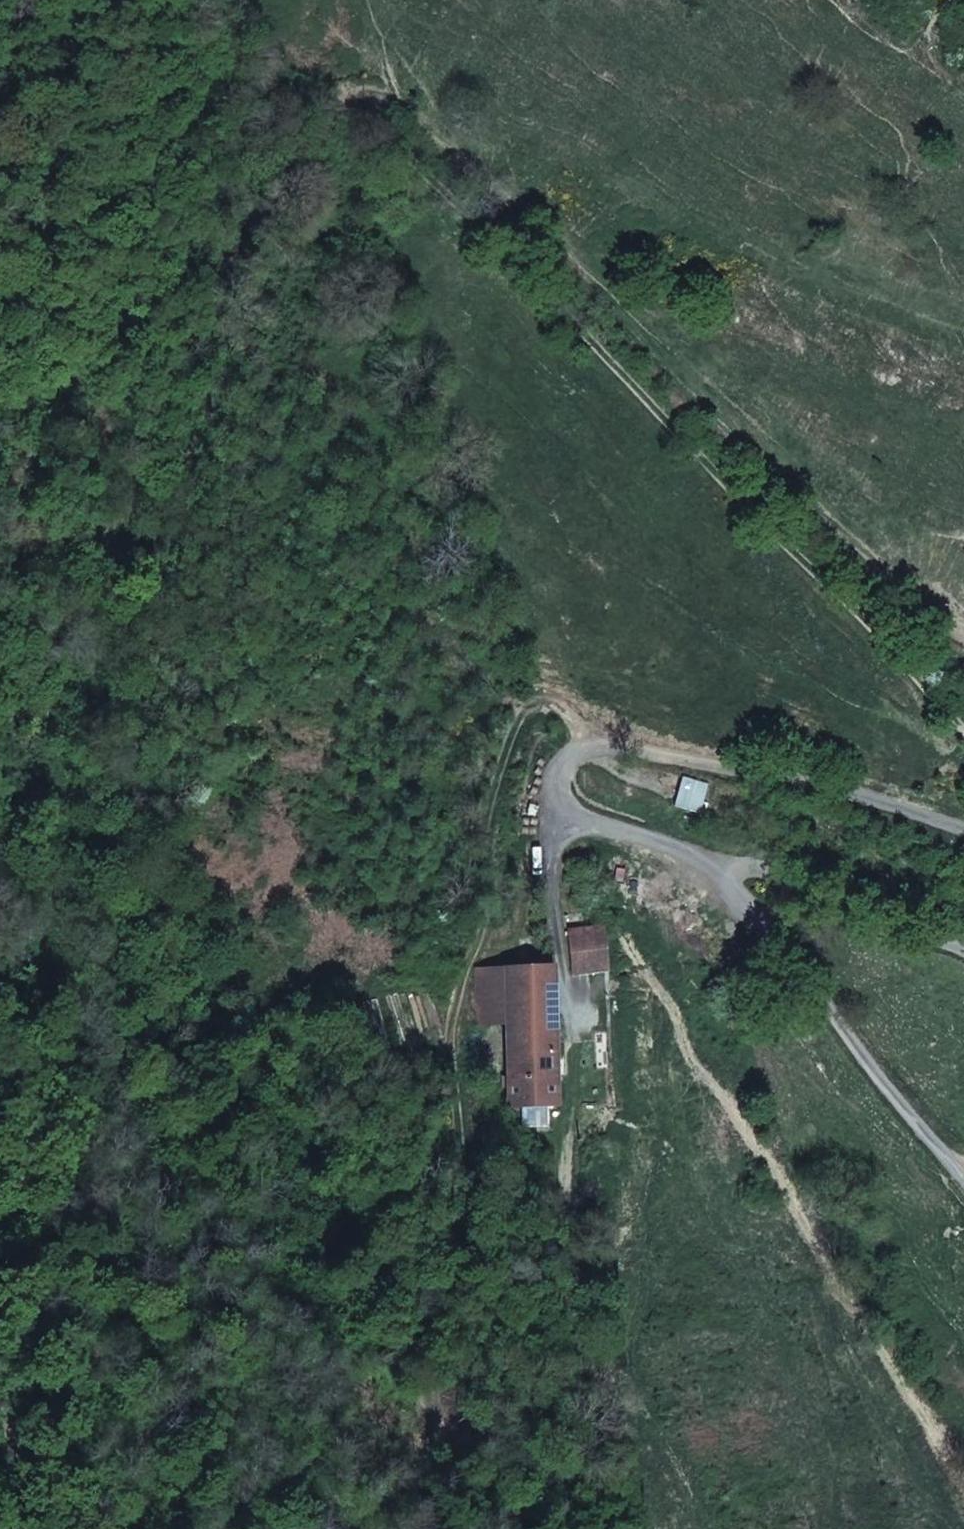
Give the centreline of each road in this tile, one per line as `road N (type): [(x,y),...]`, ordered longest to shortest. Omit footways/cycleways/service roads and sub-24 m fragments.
road 1 (track): [(963,722),(369,98),(245,204),(99,598),(0,792)]
road 2 (residential): [(711,849),(581,817),(557,782),(585,744),(861,786),(963,824)]
road 3 (residential): [(963,1180),(868,1072),(711,849)]
road 4 (residential): [(711,849),(963,943)]

